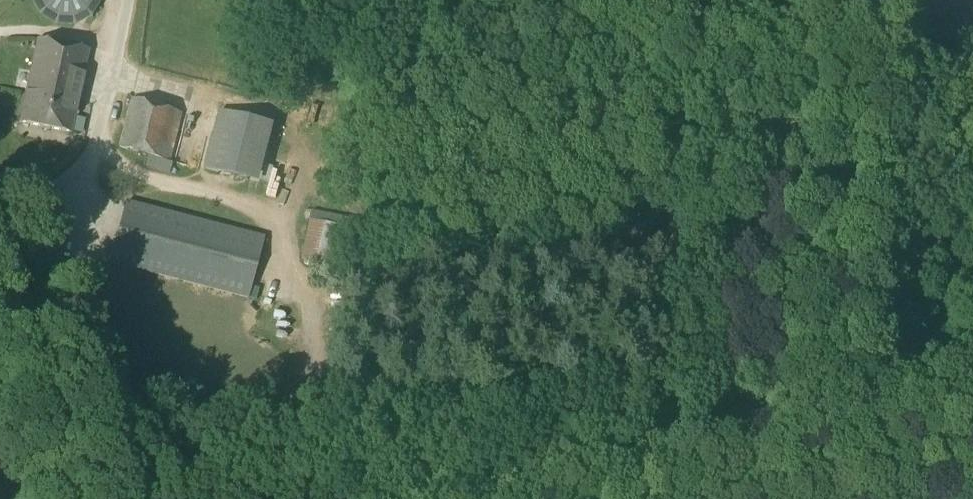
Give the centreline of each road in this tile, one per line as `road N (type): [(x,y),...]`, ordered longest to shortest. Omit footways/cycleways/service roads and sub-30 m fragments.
road 1 (unclassified): [(0,234),(21,205),(86,156),(127,0)]
road 2 (unclassified): [(70,498),(0,251)]
road 3 (unclassified): [(782,41),(589,0)]
road 4 (unclassified): [(972,83),(782,41)]

